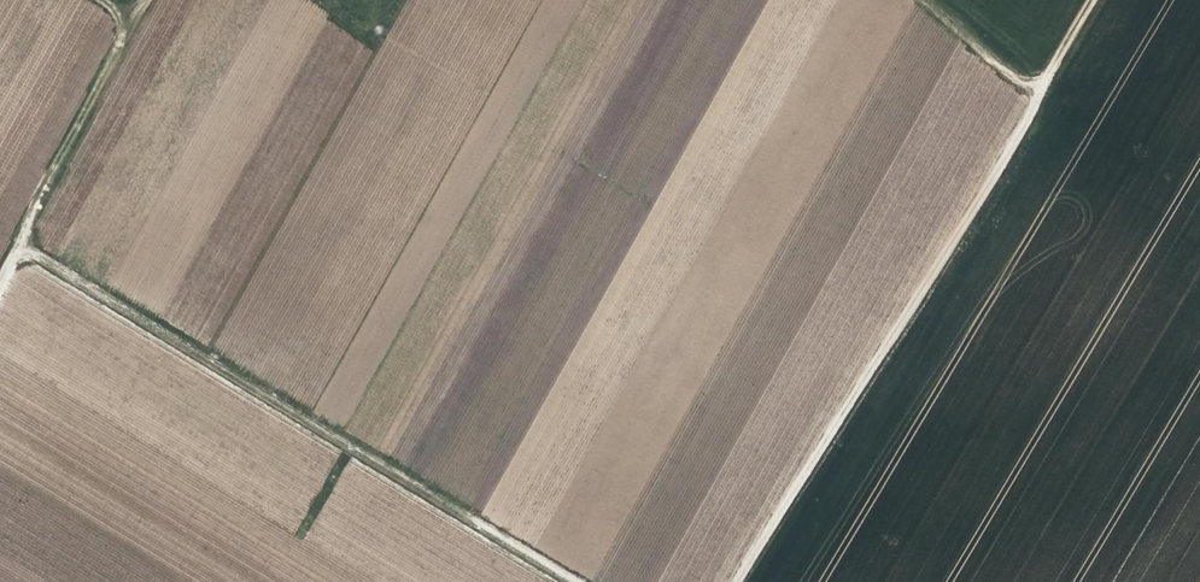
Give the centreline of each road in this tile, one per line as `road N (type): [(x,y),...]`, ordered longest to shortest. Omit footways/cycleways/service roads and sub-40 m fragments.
road 1 (track): [(1095,0),(731,581)]
road 2 (track): [(1035,99),(927,0)]

